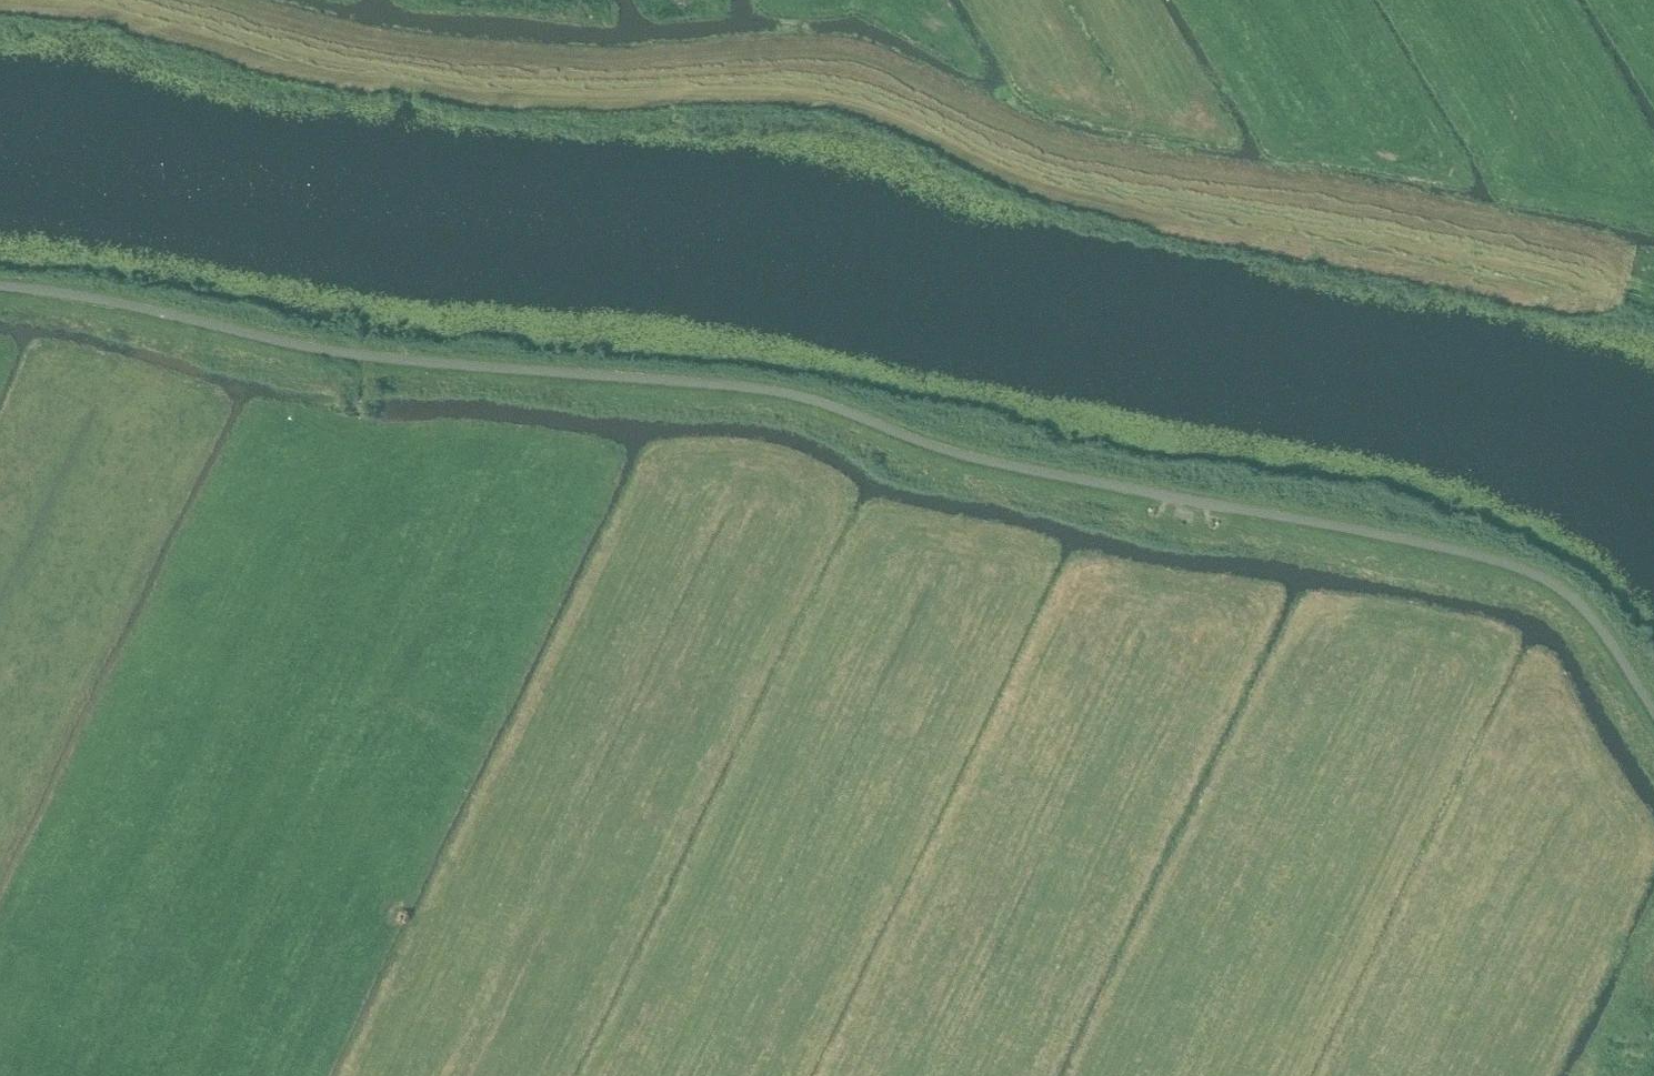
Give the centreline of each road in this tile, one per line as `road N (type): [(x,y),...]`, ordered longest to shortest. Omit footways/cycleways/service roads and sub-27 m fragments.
road 1 (track): [(1653,281),(1628,269),(1038,159),(884,76),(477,68),(167,0)]

